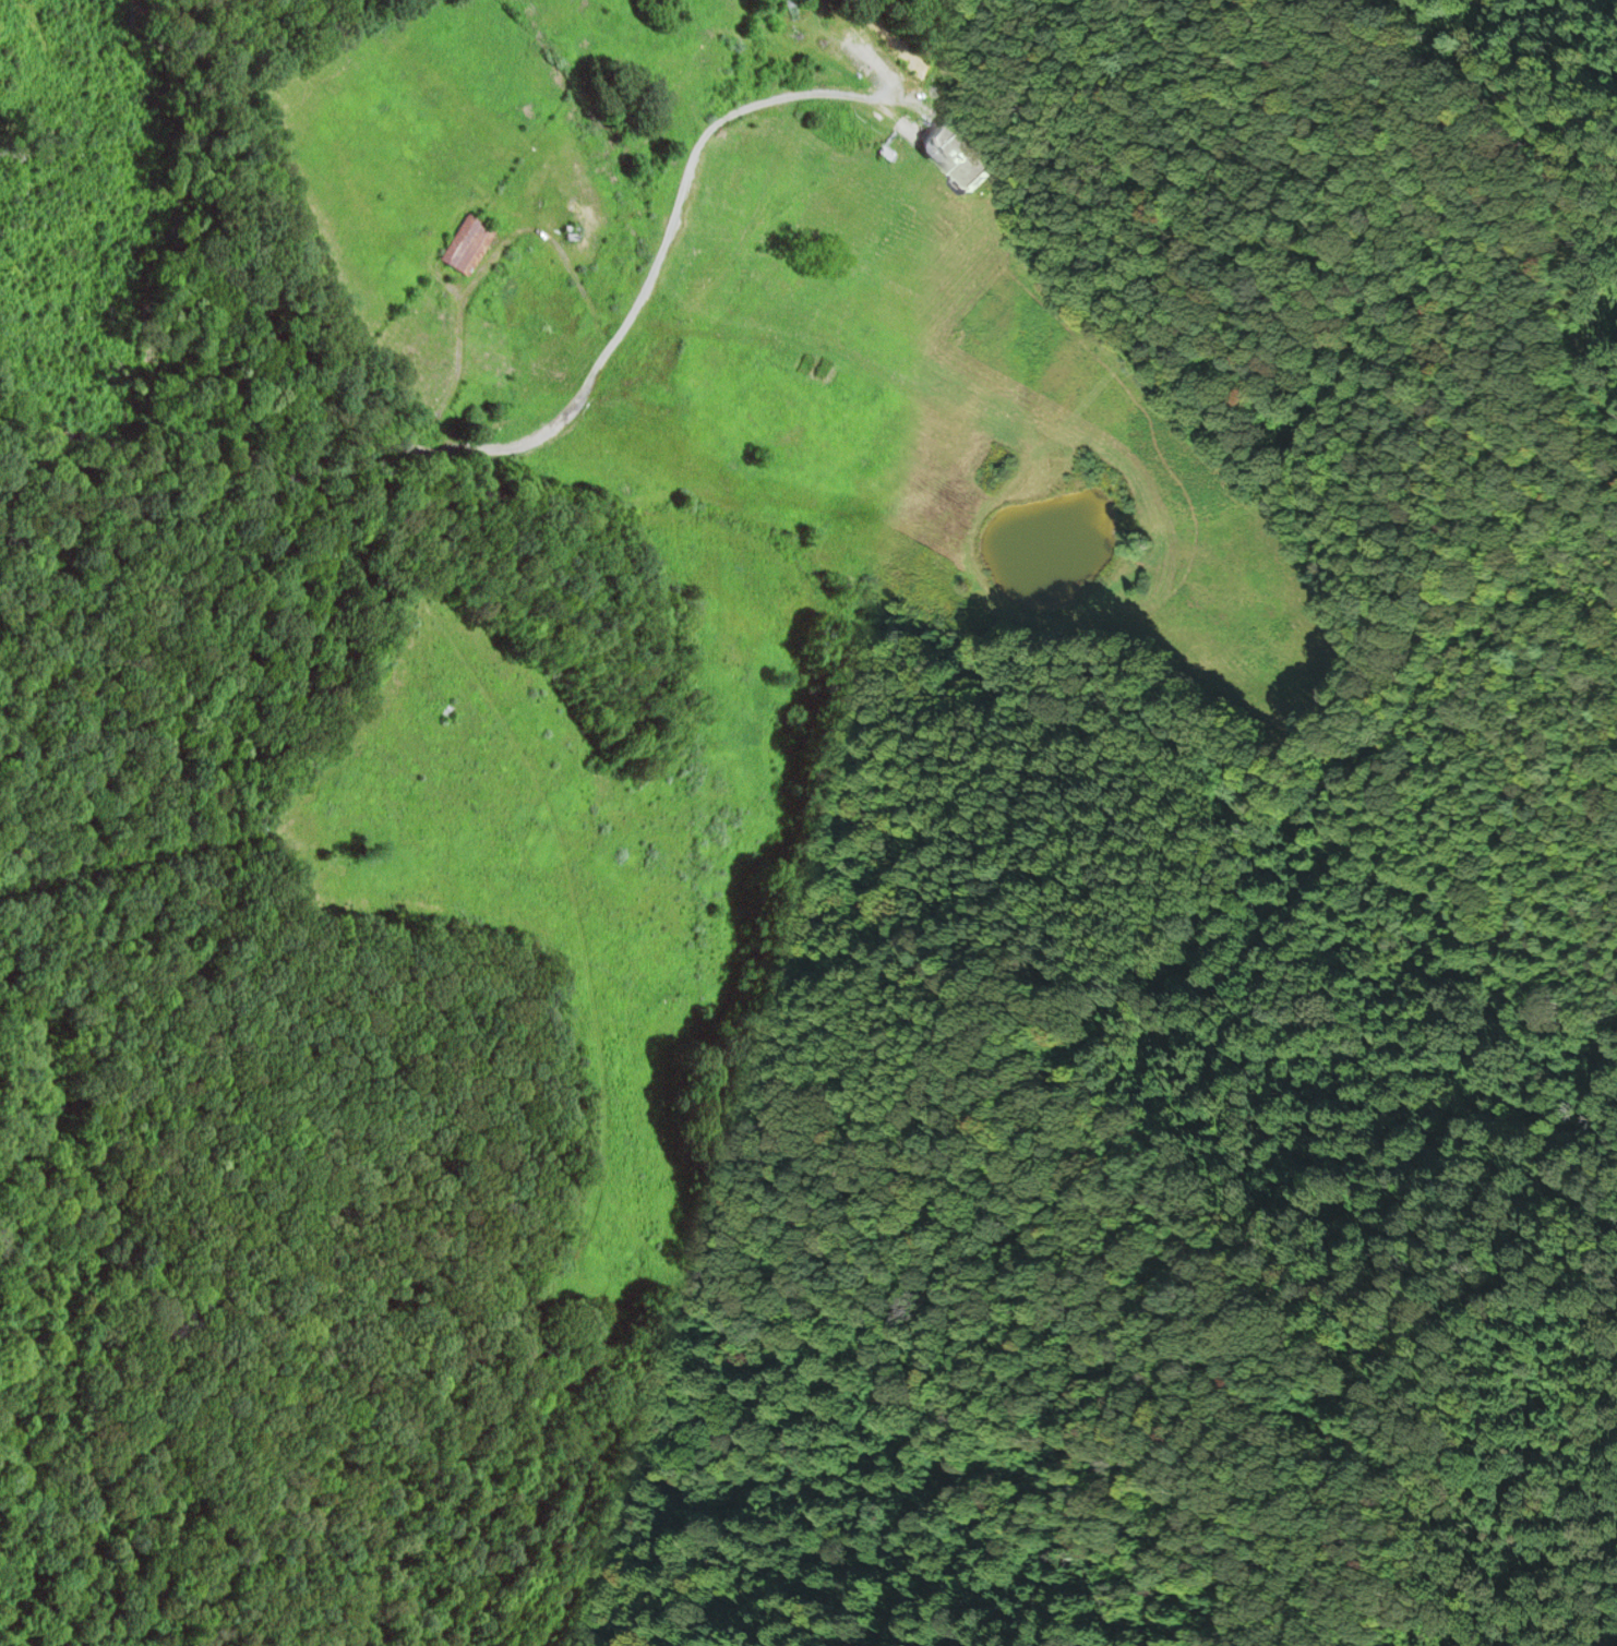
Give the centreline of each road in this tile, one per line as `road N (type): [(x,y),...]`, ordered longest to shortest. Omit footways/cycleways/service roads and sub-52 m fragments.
road 1 (track): [(0,457),(125,476),(209,503),(355,505),(445,440),(456,310)]

